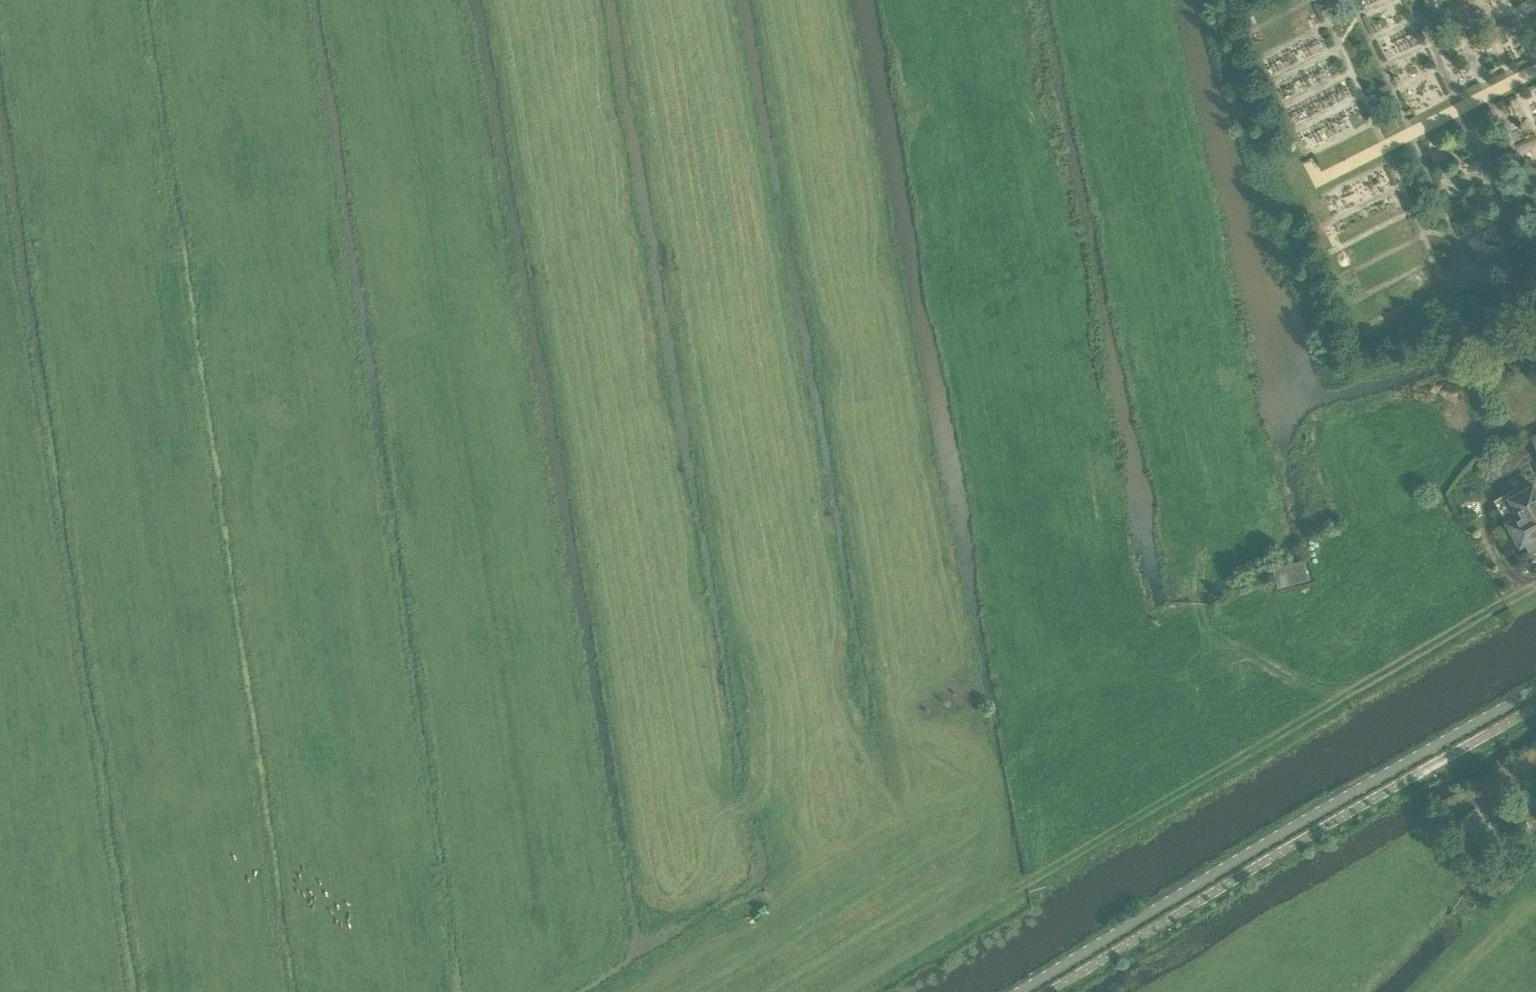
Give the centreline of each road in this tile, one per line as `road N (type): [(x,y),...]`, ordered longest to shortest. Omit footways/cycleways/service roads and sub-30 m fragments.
road 1 (track): [(1014,892),(1535,586)]
road 2 (tertiary): [(1028,991),(1535,695)]

